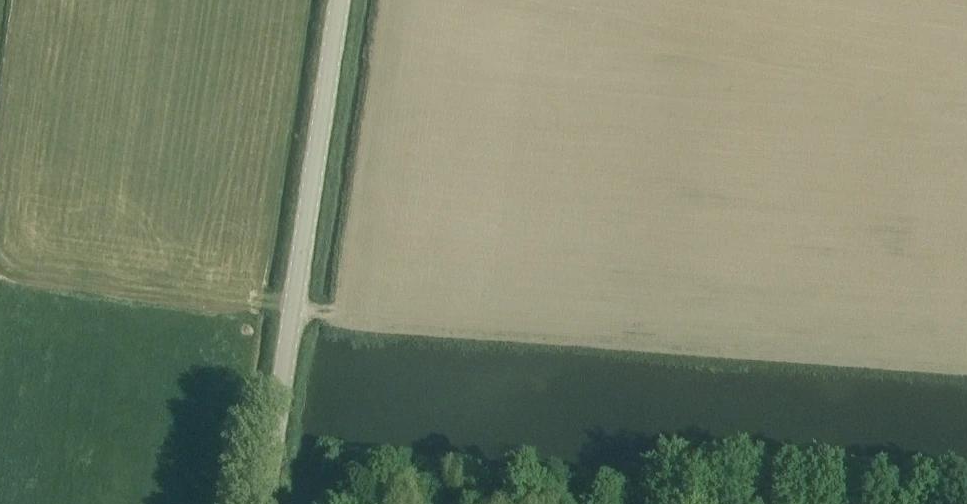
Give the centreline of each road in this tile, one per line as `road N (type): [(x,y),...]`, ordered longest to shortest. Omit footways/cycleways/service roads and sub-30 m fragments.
road 1 (tertiary): [(263,503),(339,0)]

